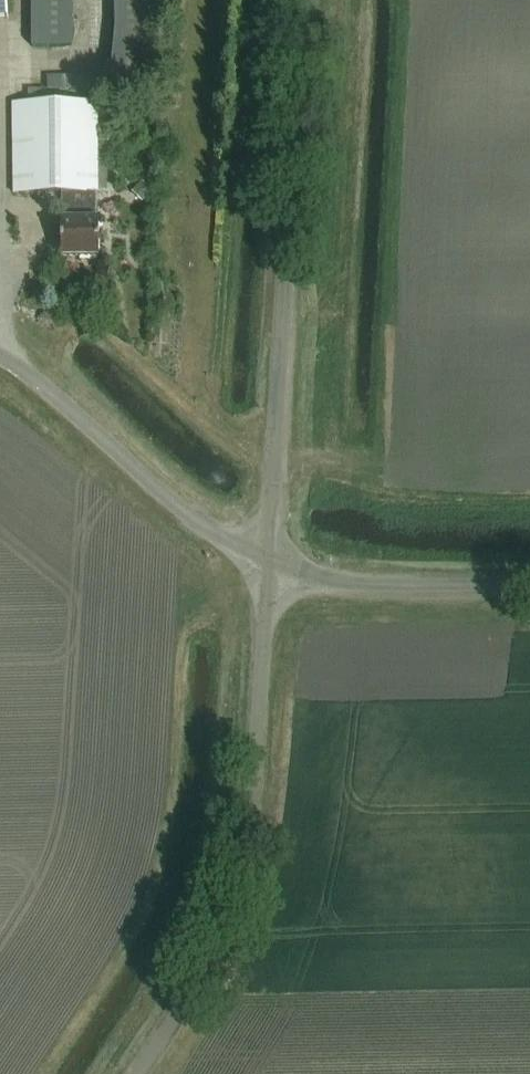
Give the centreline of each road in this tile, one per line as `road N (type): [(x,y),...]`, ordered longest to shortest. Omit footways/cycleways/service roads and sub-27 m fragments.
road 1 (unclassified): [(268,557),(297,0)]
road 2 (unclassified): [(135,1073),(200,974),(241,865),(253,805),(268,557)]
road 3 (unclassified): [(268,557),(193,520),(0,357)]
road 4 (unclassified): [(529,585),(336,580),(268,557)]

